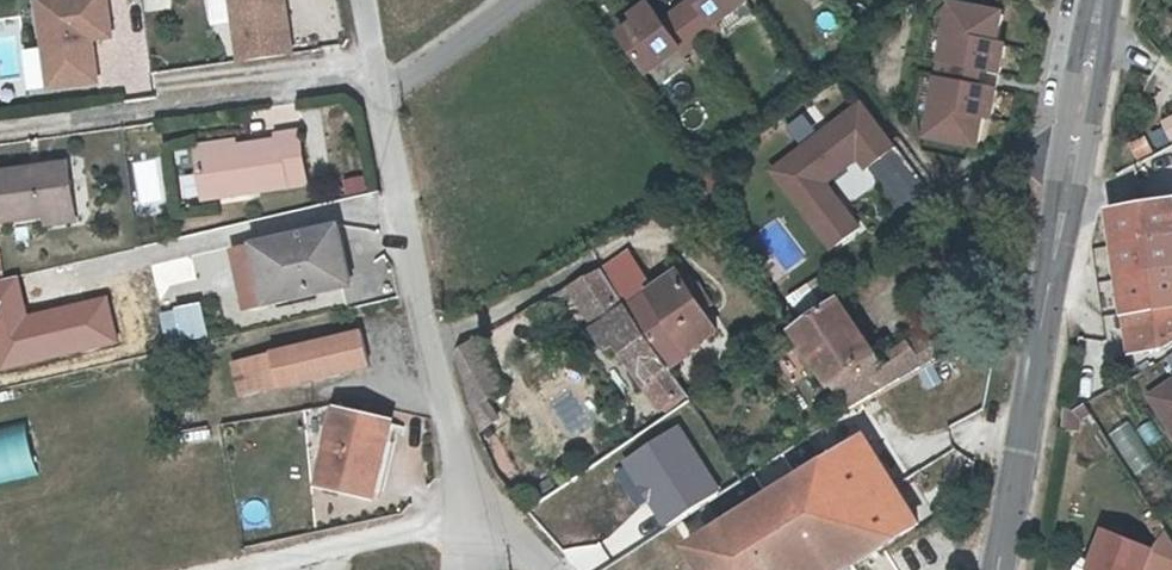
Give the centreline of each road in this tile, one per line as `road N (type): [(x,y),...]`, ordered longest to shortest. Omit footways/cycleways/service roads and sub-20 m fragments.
road 1 (secondary): [(1102,0),(1004,569)]
road 2 (unclassified): [(471,515),(367,112)]
road 3 (residential): [(362,81),(0,141)]
road 4 (unclassified): [(242,569),(471,515)]
road 5 (residential): [(527,0),(367,112)]

